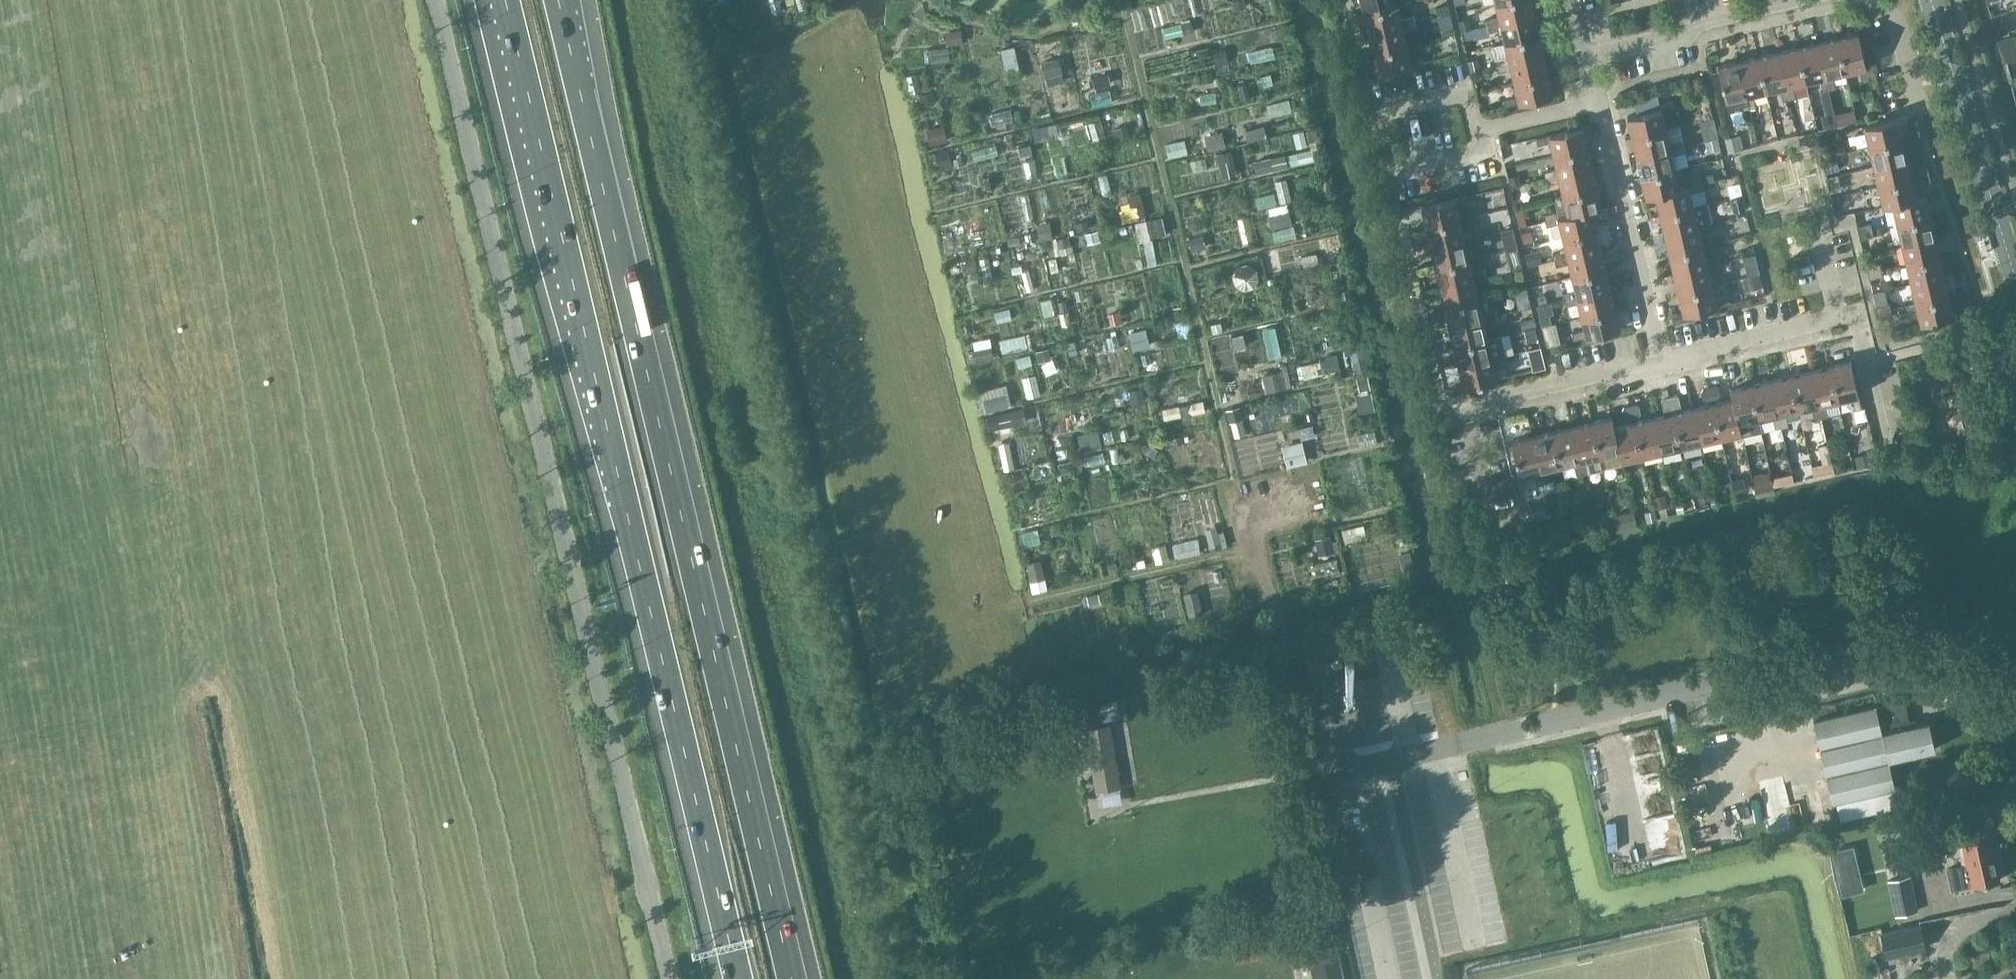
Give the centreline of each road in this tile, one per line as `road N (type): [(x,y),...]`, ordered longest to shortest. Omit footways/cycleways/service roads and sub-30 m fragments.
road 1 (unclassified): [(671,978),(432,0)]
road 2 (motorway): [(794,978),(559,0)]
road 3 (motorway): [(506,0),(740,978)]
road 4 (unclassified): [(1342,775),(1889,644),(2015,683)]
road 5 (residential): [(1492,531),(1470,406),(1662,358)]
road 6 (residential): [(1662,358),(1846,318),(1858,331),(1881,438)]
road 7 (residential): [(1662,358),(1589,57)]
road 8 (unclassified): [(2015,277),(1933,0)]
road 9 (residential): [(1589,57),(1785,0)]

